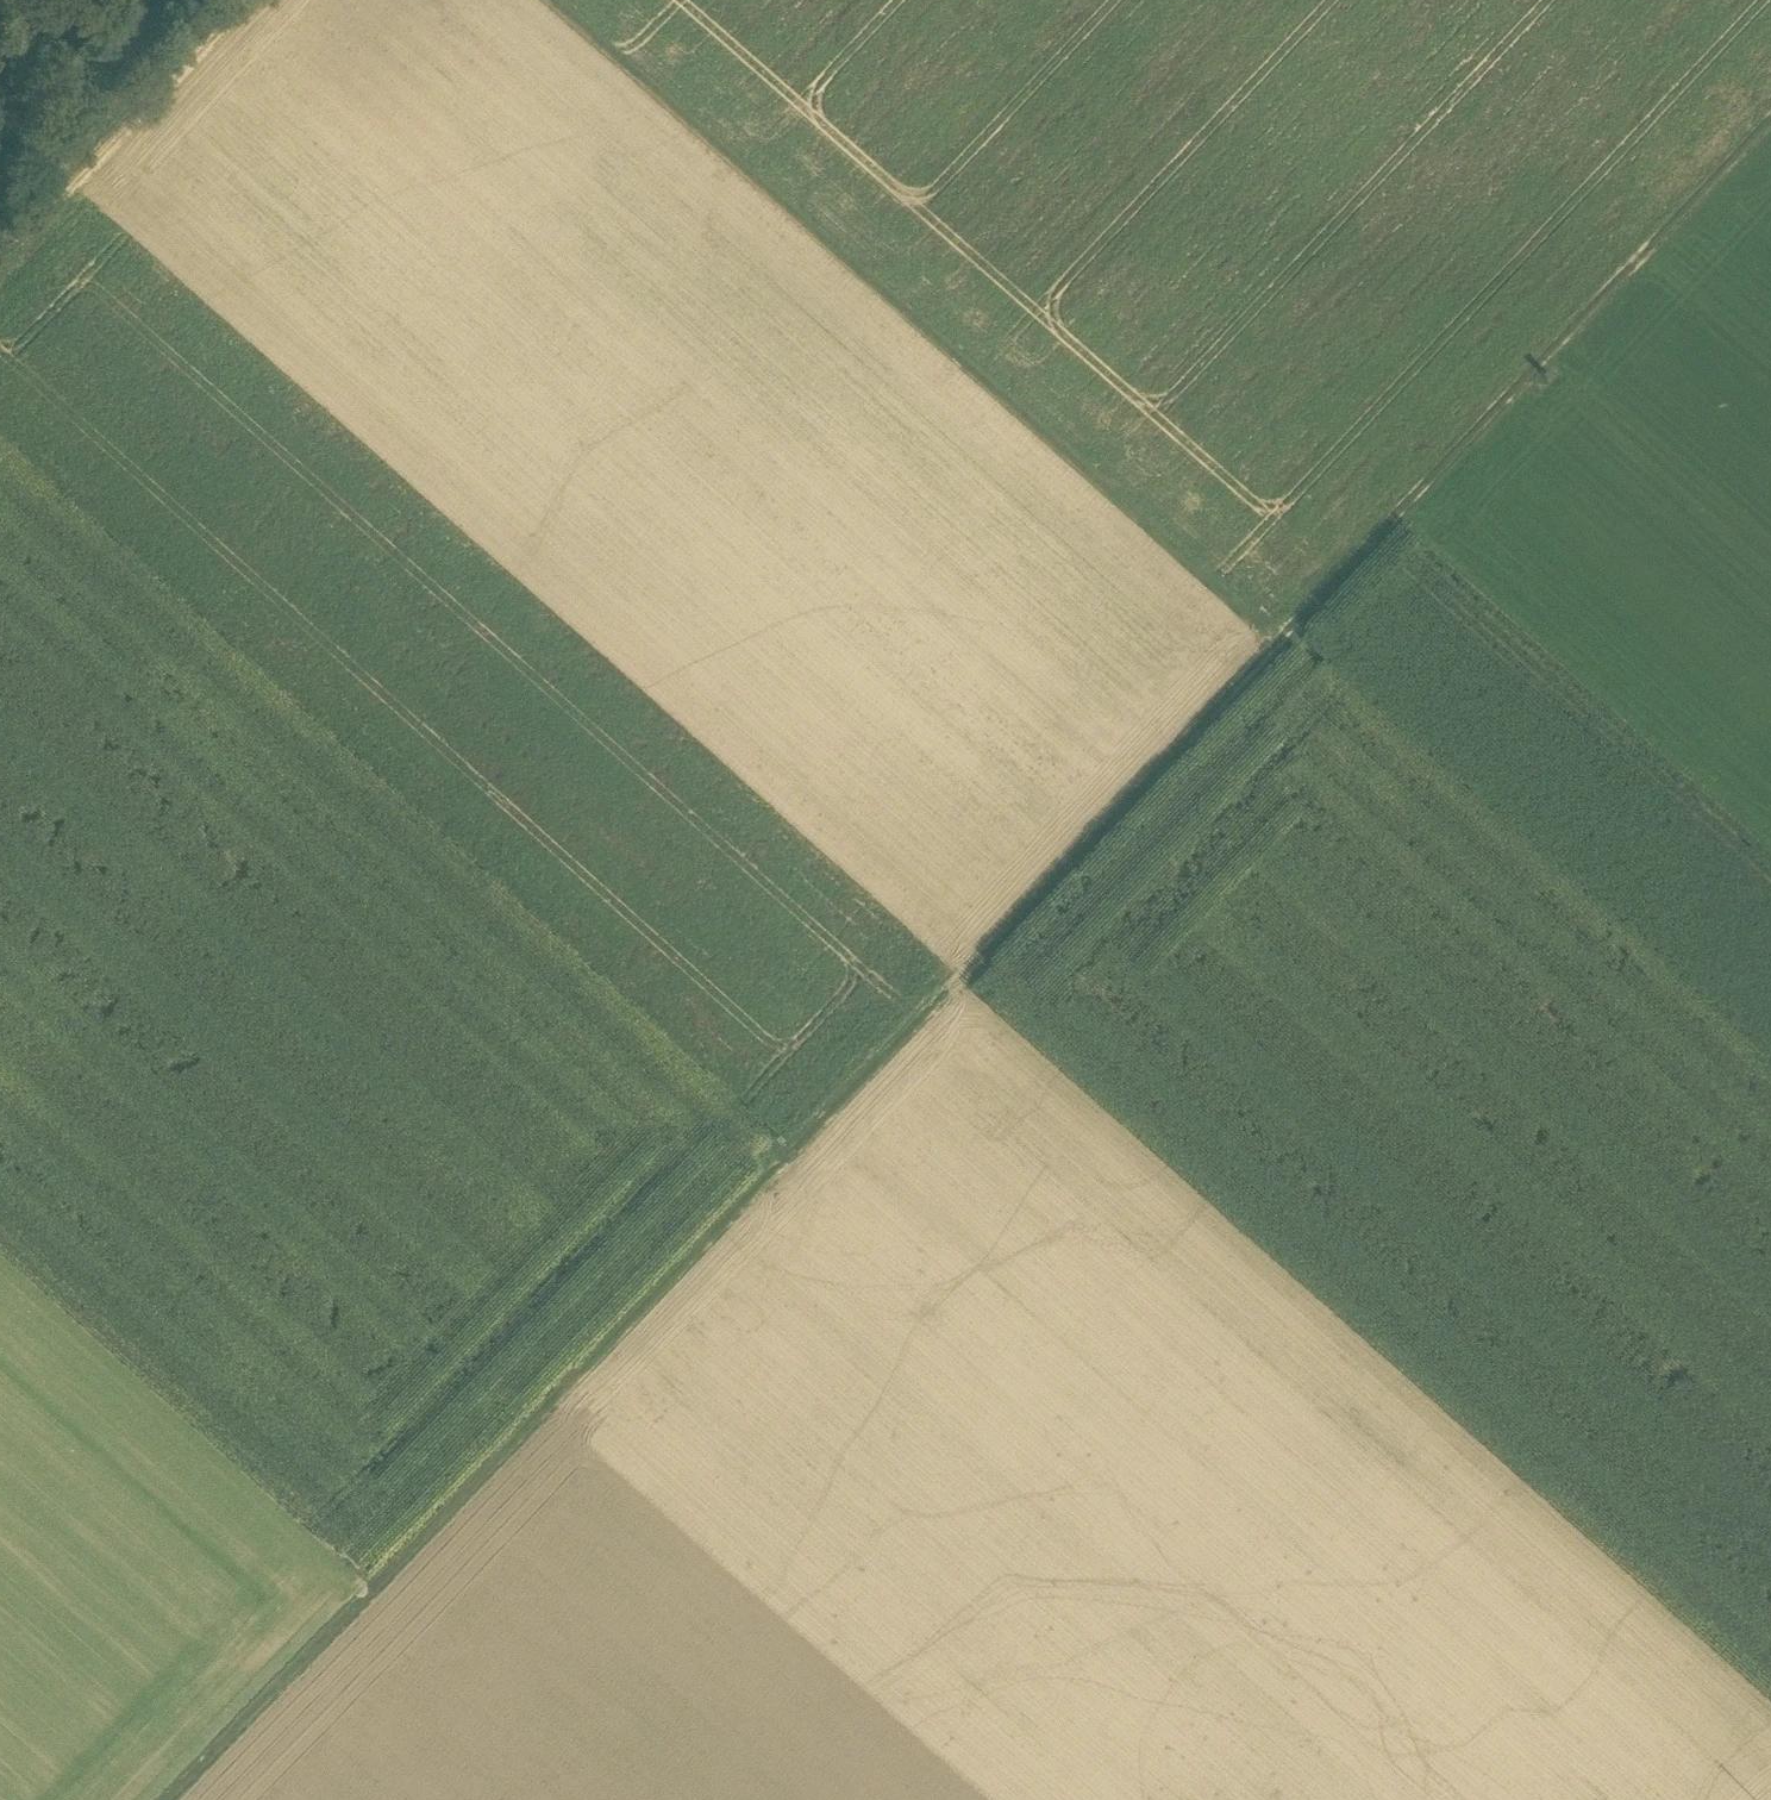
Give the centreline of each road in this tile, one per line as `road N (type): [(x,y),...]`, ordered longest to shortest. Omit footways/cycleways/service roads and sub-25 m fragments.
road 1 (track): [(170,1799),(1277,643)]
road 2 (track): [(545,0),(1277,643)]
road 3 (track): [(1277,643),(1770,126)]
road 4 (track): [(249,0),(0,260)]

